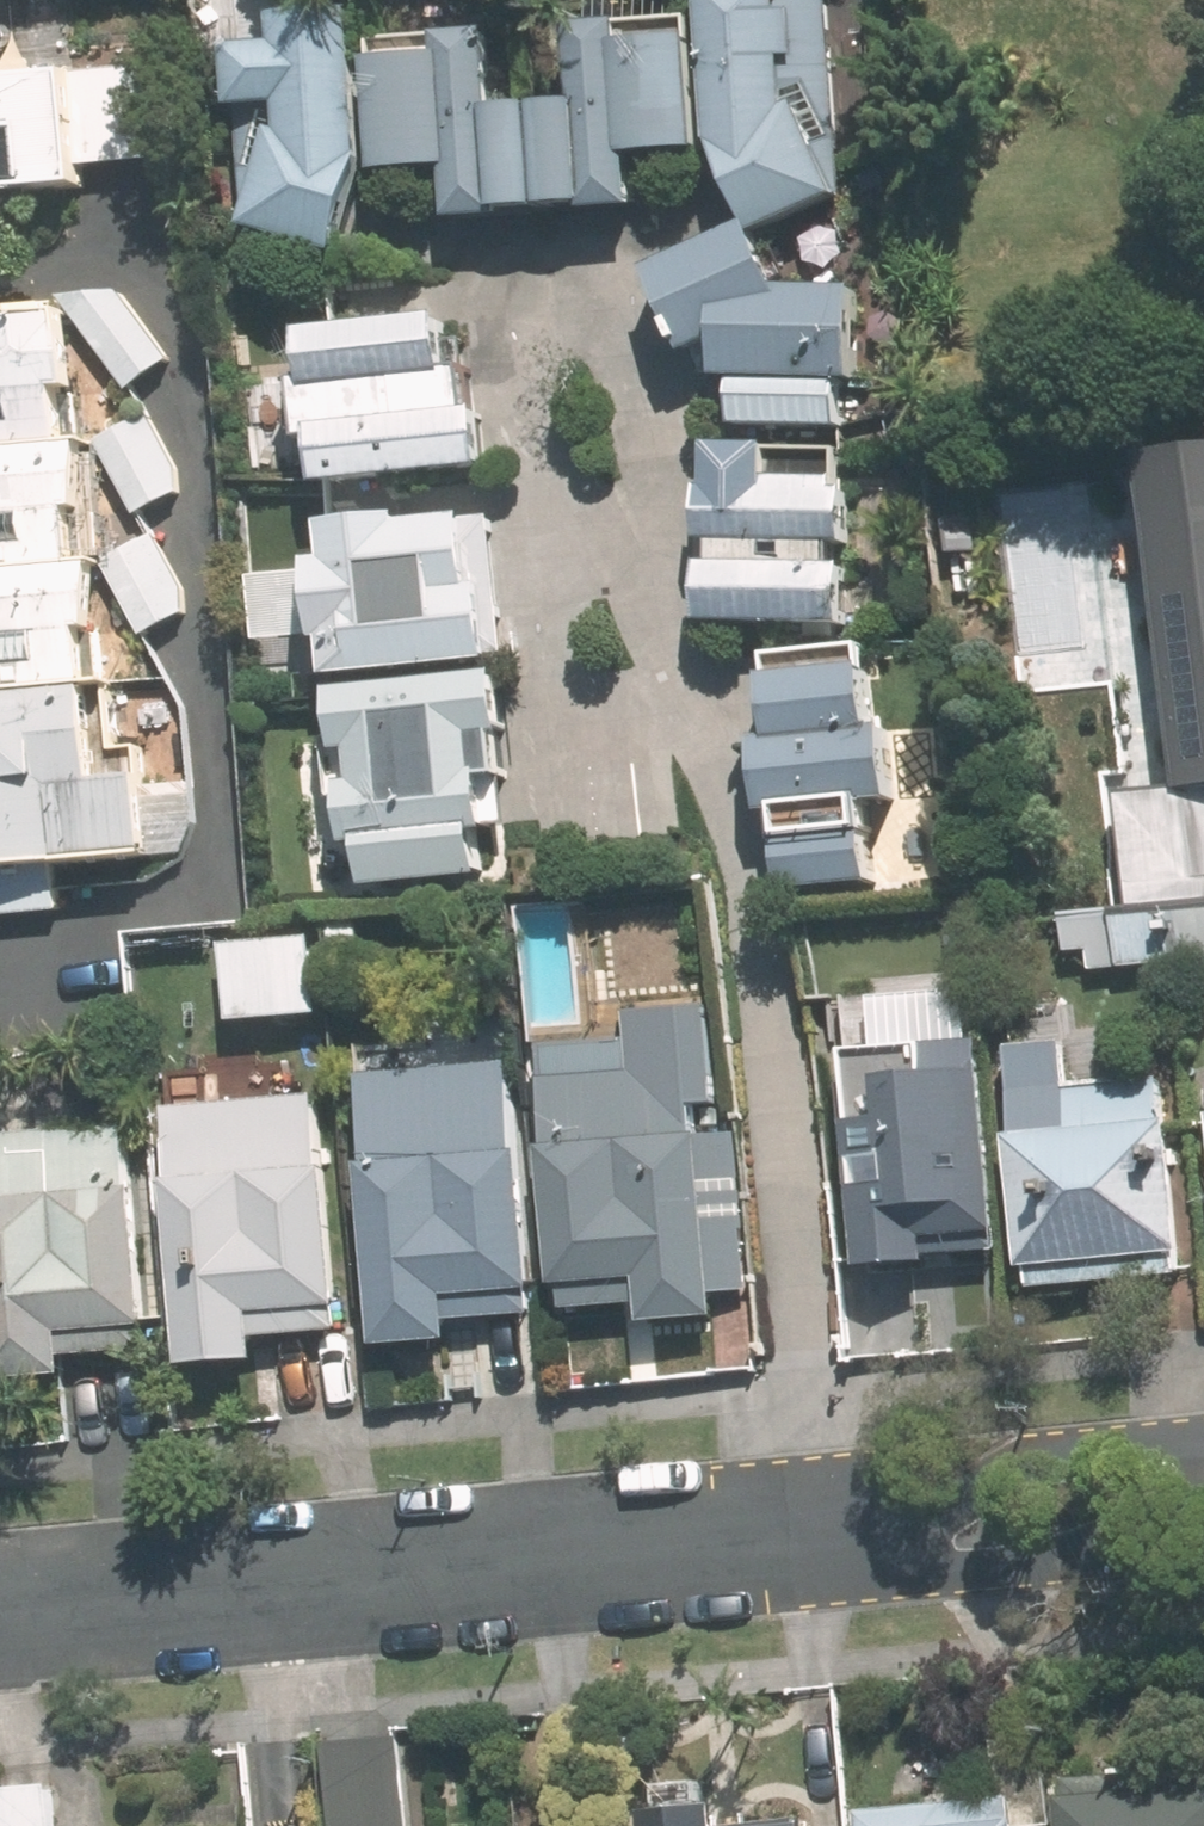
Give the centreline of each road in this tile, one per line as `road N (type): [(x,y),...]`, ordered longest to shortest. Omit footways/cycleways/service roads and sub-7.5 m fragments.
road 1 (residential): [(0,1604),(861,1523)]
road 2 (residential): [(1203,1497),(1127,1536),(1033,1562),(986,1563),(861,1523)]
road 3 (residential): [(861,1523),(1087,1457),(1131,1458),(1203,1480)]

